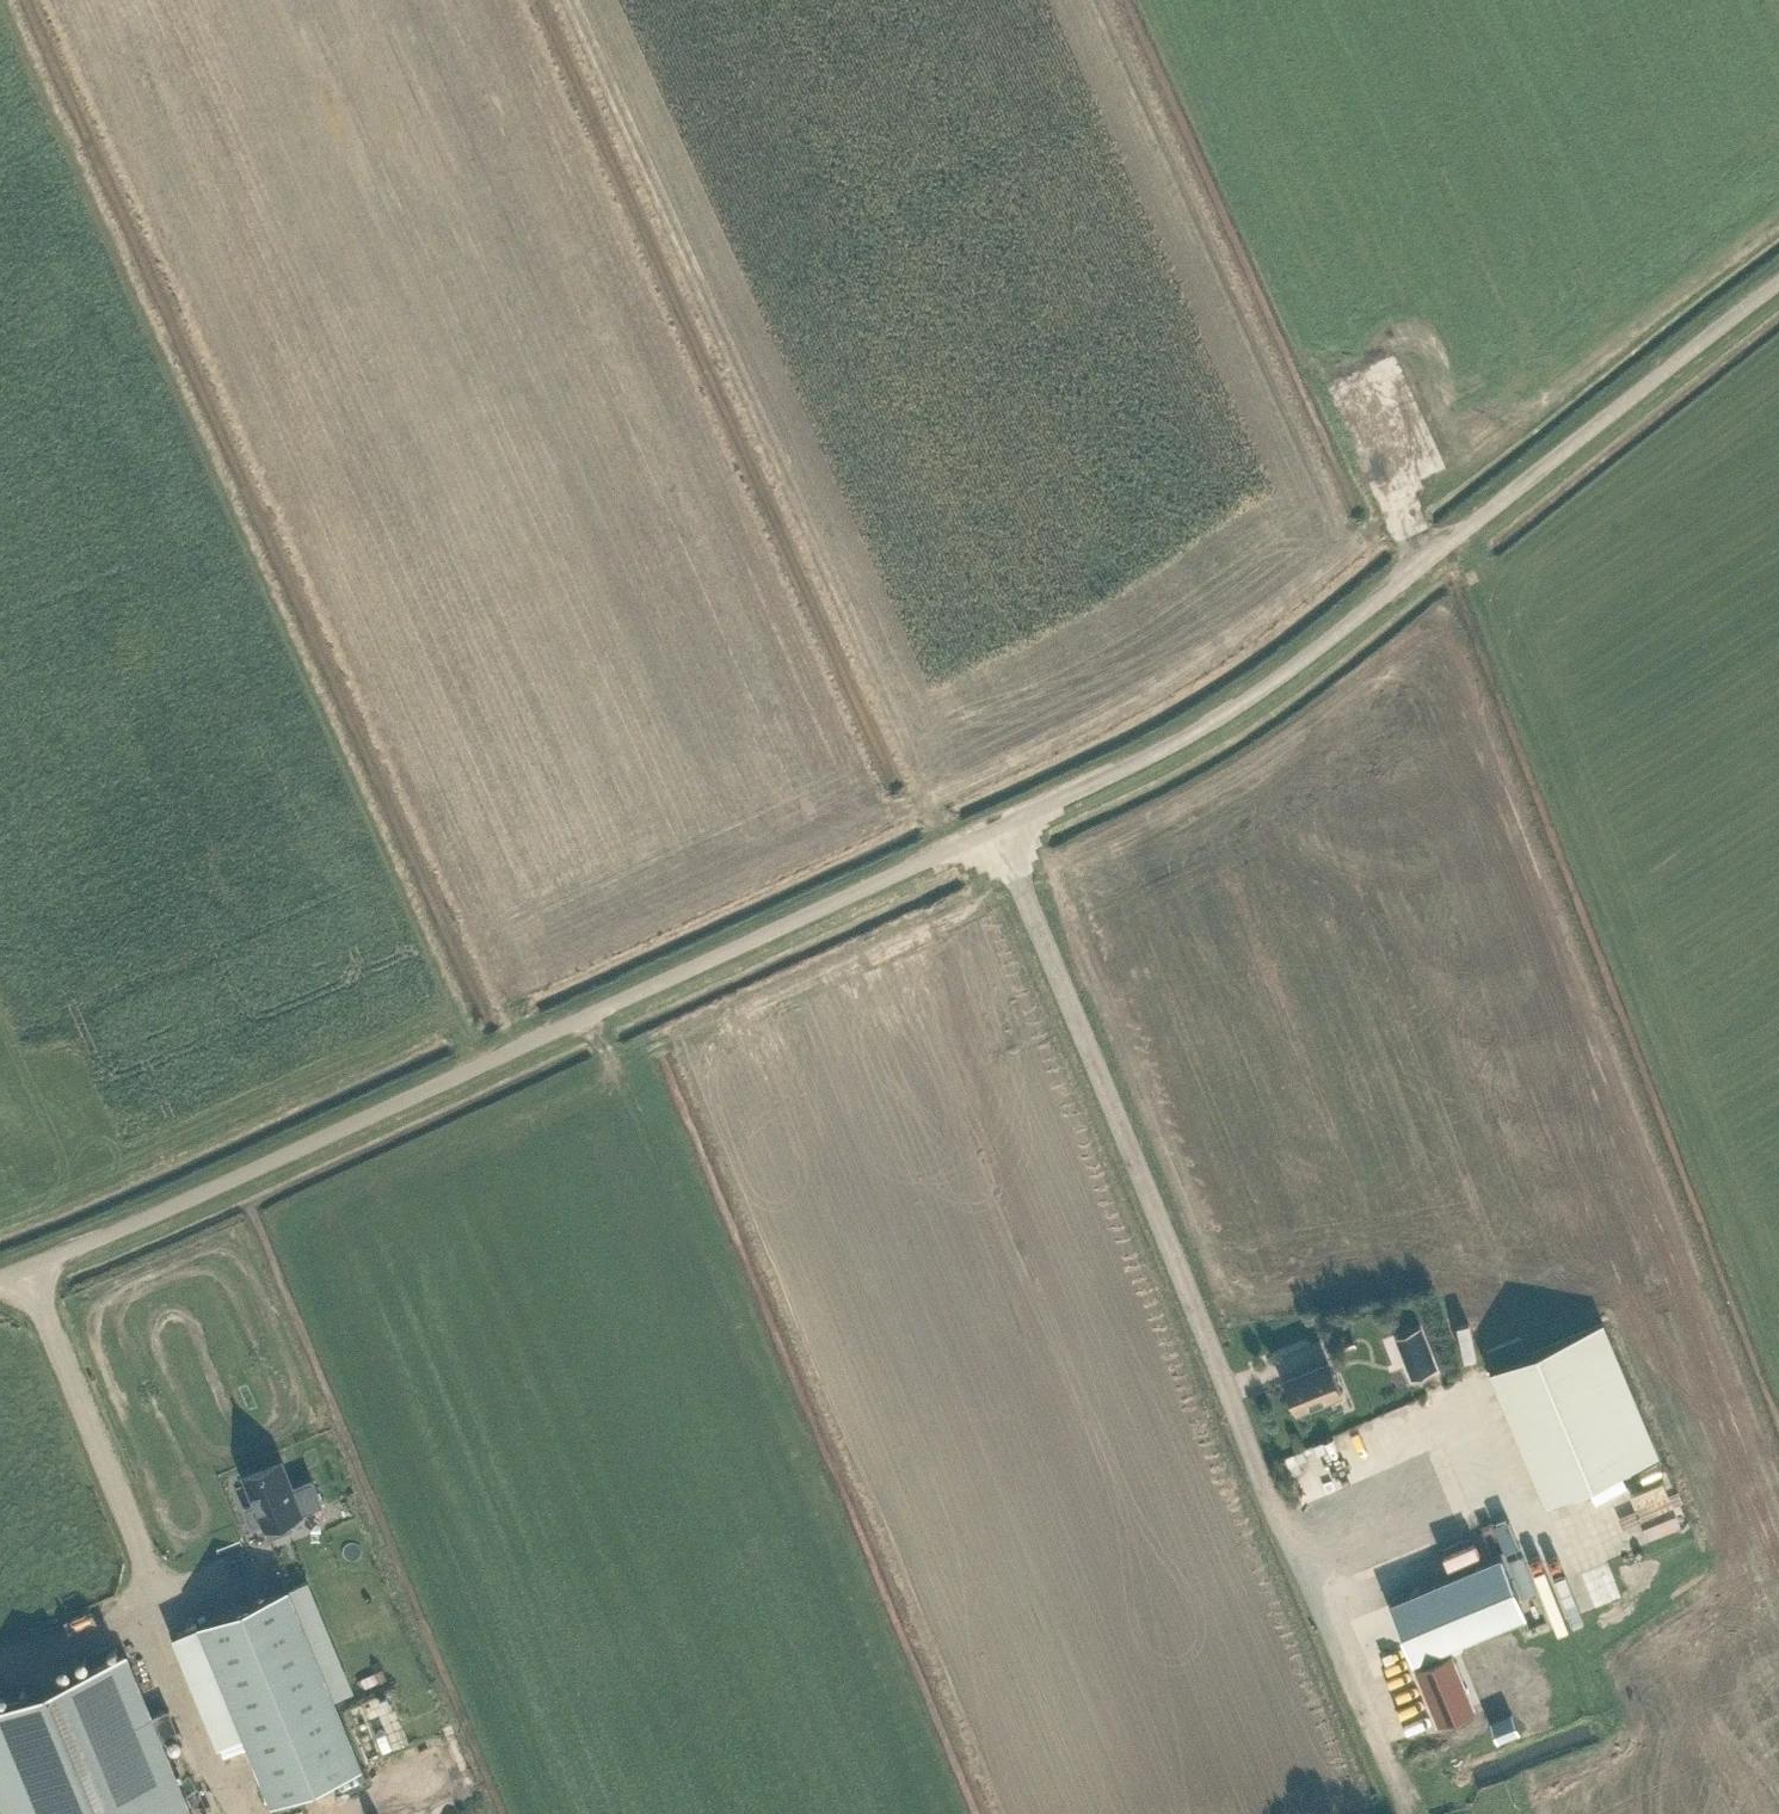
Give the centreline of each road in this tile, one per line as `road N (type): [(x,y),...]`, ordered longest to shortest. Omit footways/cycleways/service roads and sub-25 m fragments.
road 1 (unclassified): [(0,1275),(286,1155),(1198,729),(1266,685),(1778,281)]

